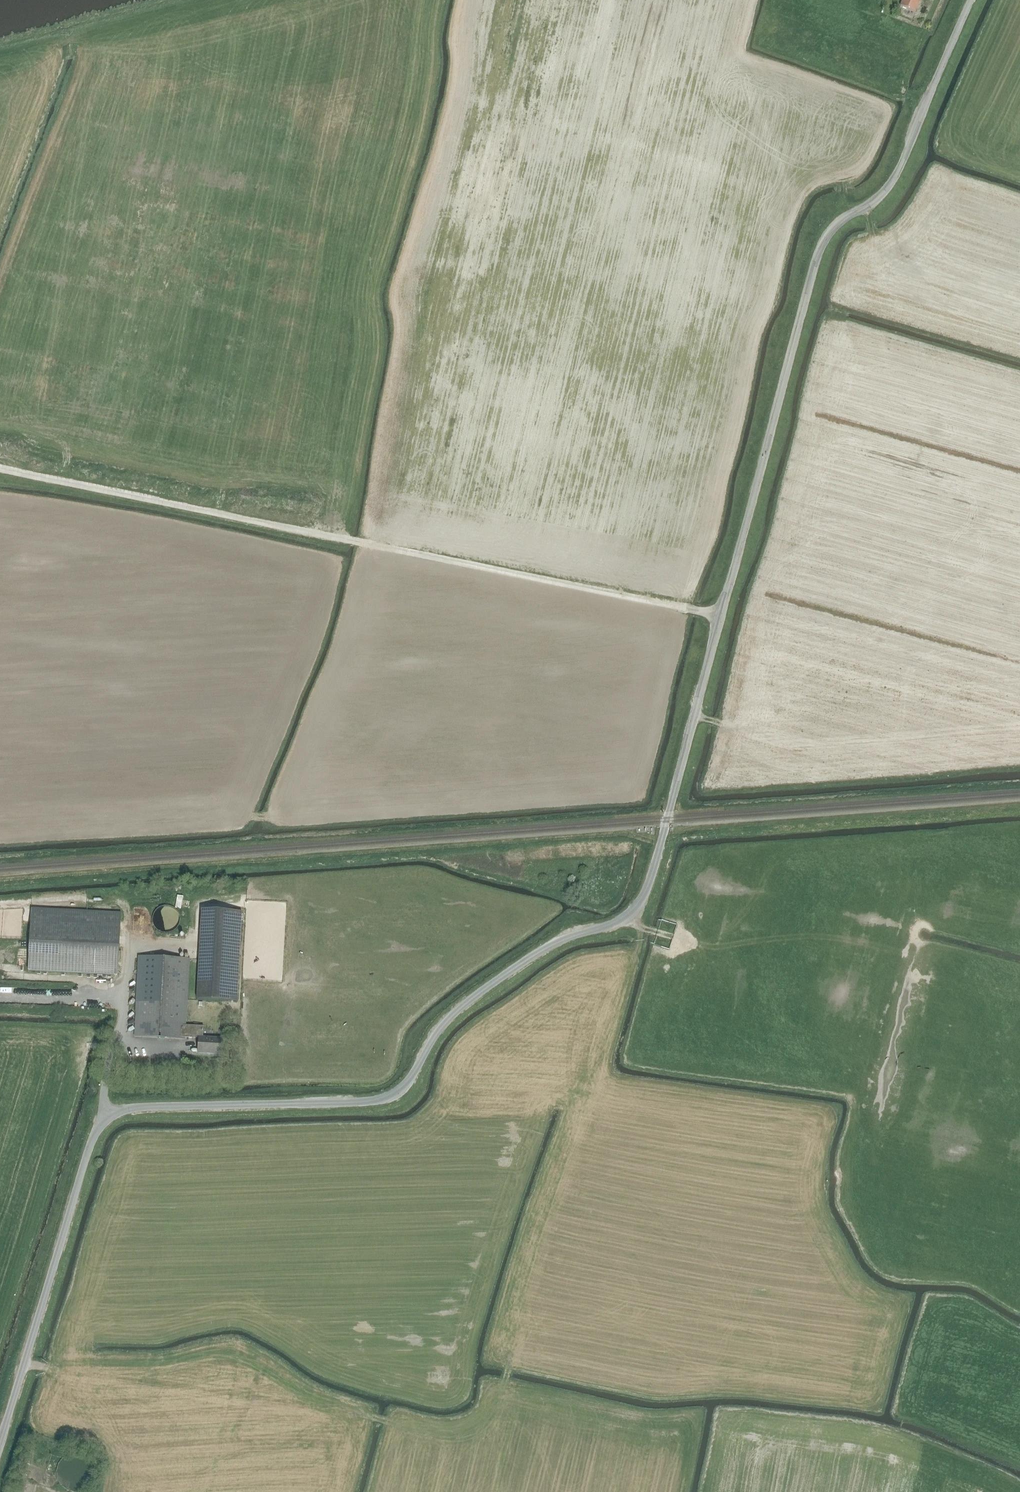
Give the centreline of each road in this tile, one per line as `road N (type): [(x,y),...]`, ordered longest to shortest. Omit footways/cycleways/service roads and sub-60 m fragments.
road 1 (unclassified): [(0,1443),(91,1140),(108,1116),(136,1108),(391,1096),(464,1005),(550,945),(623,919),(644,897),(817,258),(831,230),(890,186),(971,0)]
road 2 (track): [(721,616),(0,469)]
road 3 (track): [(130,942),(127,906),(116,900),(0,904)]

